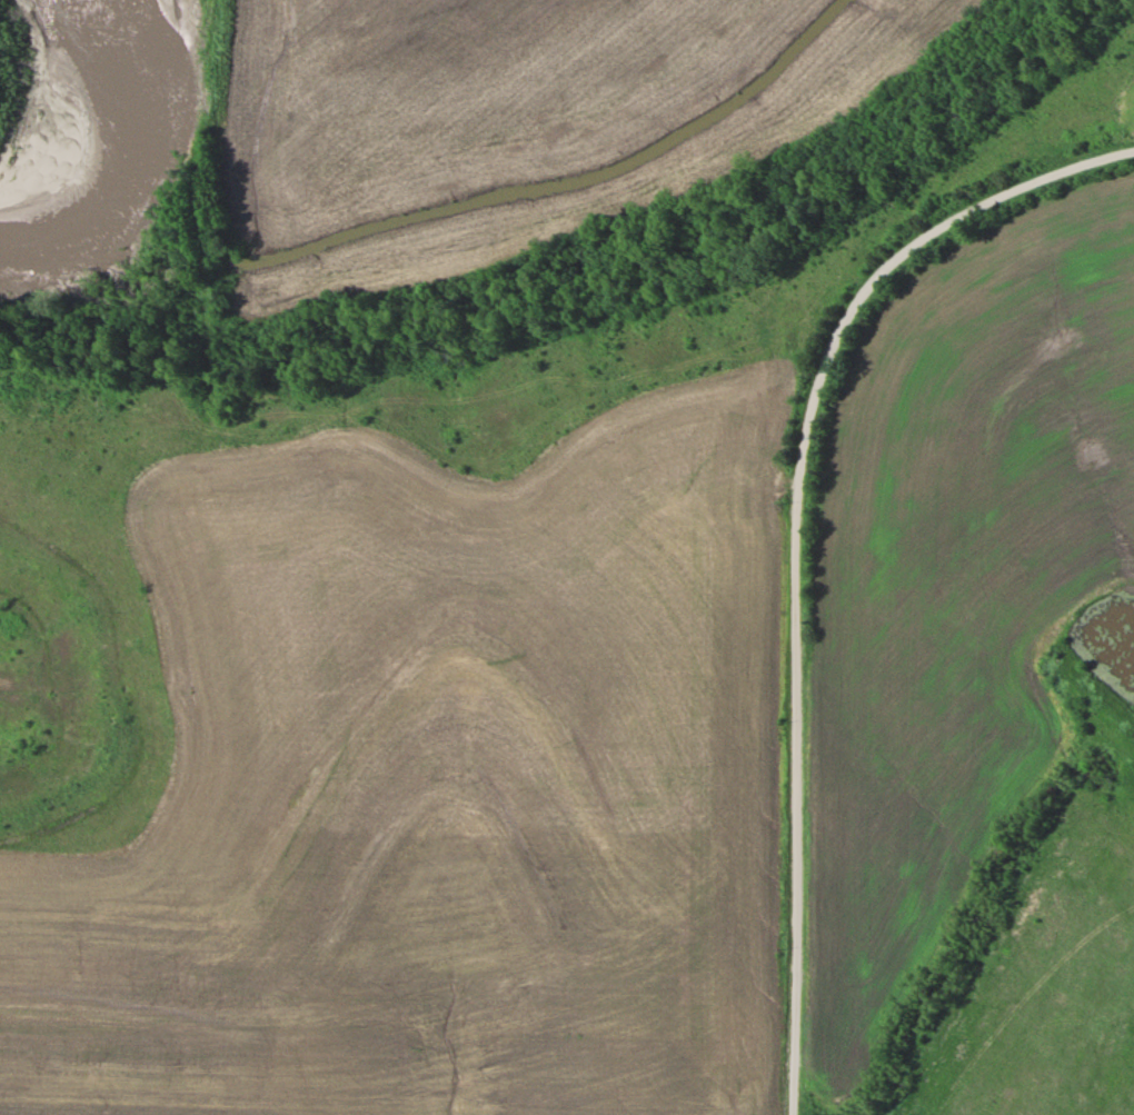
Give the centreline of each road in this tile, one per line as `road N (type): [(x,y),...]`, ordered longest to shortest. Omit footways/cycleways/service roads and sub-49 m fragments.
road 1 (residential): [(786,1114),(799,479),(809,390),(837,329),(903,249),(1001,195),(1133,153)]

